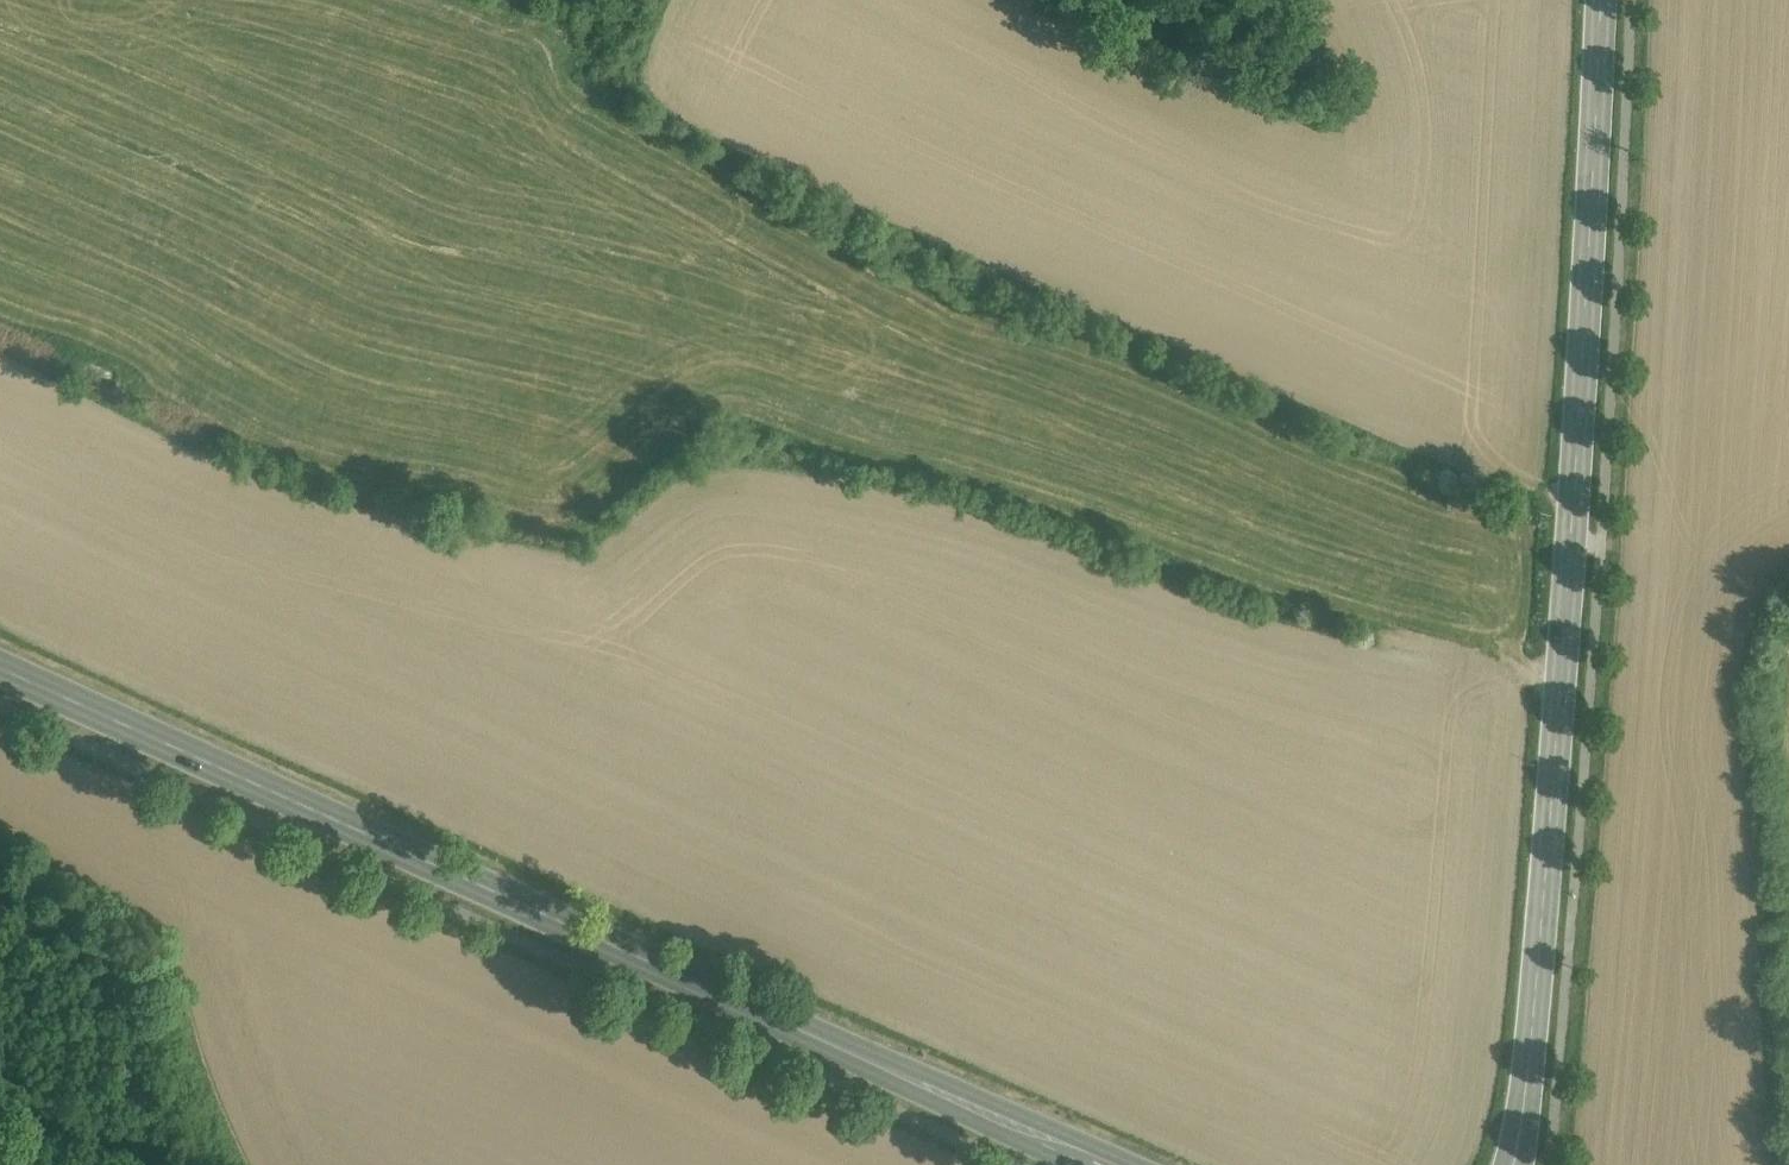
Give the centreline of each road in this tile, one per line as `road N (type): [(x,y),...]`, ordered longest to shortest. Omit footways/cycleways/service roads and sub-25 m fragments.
road 1 (primary): [(0,668),(1099,1164)]
road 2 (secondary): [(1603,0),(1554,875),(1518,1164)]

